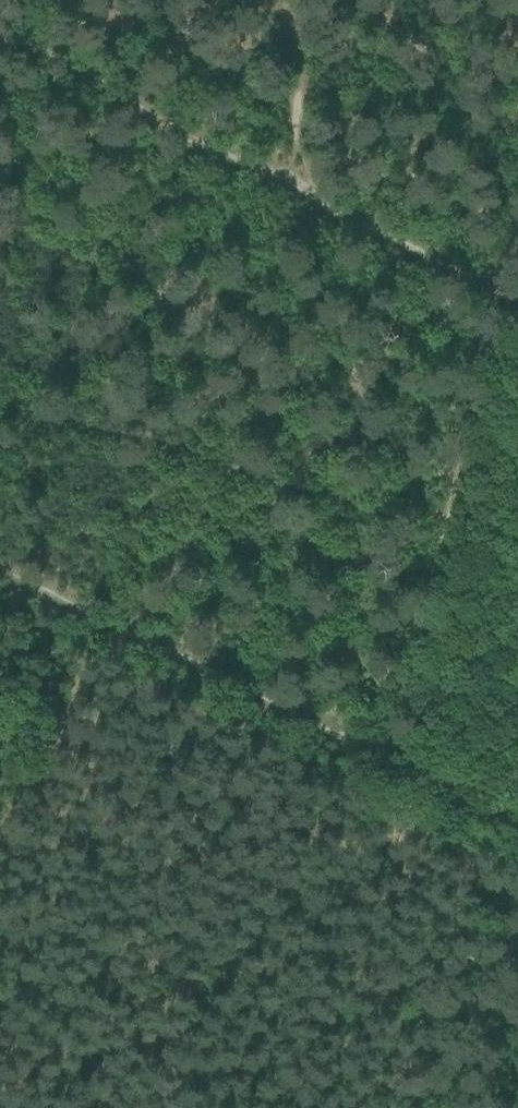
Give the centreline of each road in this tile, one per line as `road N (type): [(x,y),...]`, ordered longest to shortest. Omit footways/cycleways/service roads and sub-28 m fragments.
road 1 (track): [(399,763),(0,571)]
road 2 (track): [(272,191),(0,40)]
road 3 (track): [(497,317),(272,191)]
road 4 (track): [(517,820),(399,763)]

